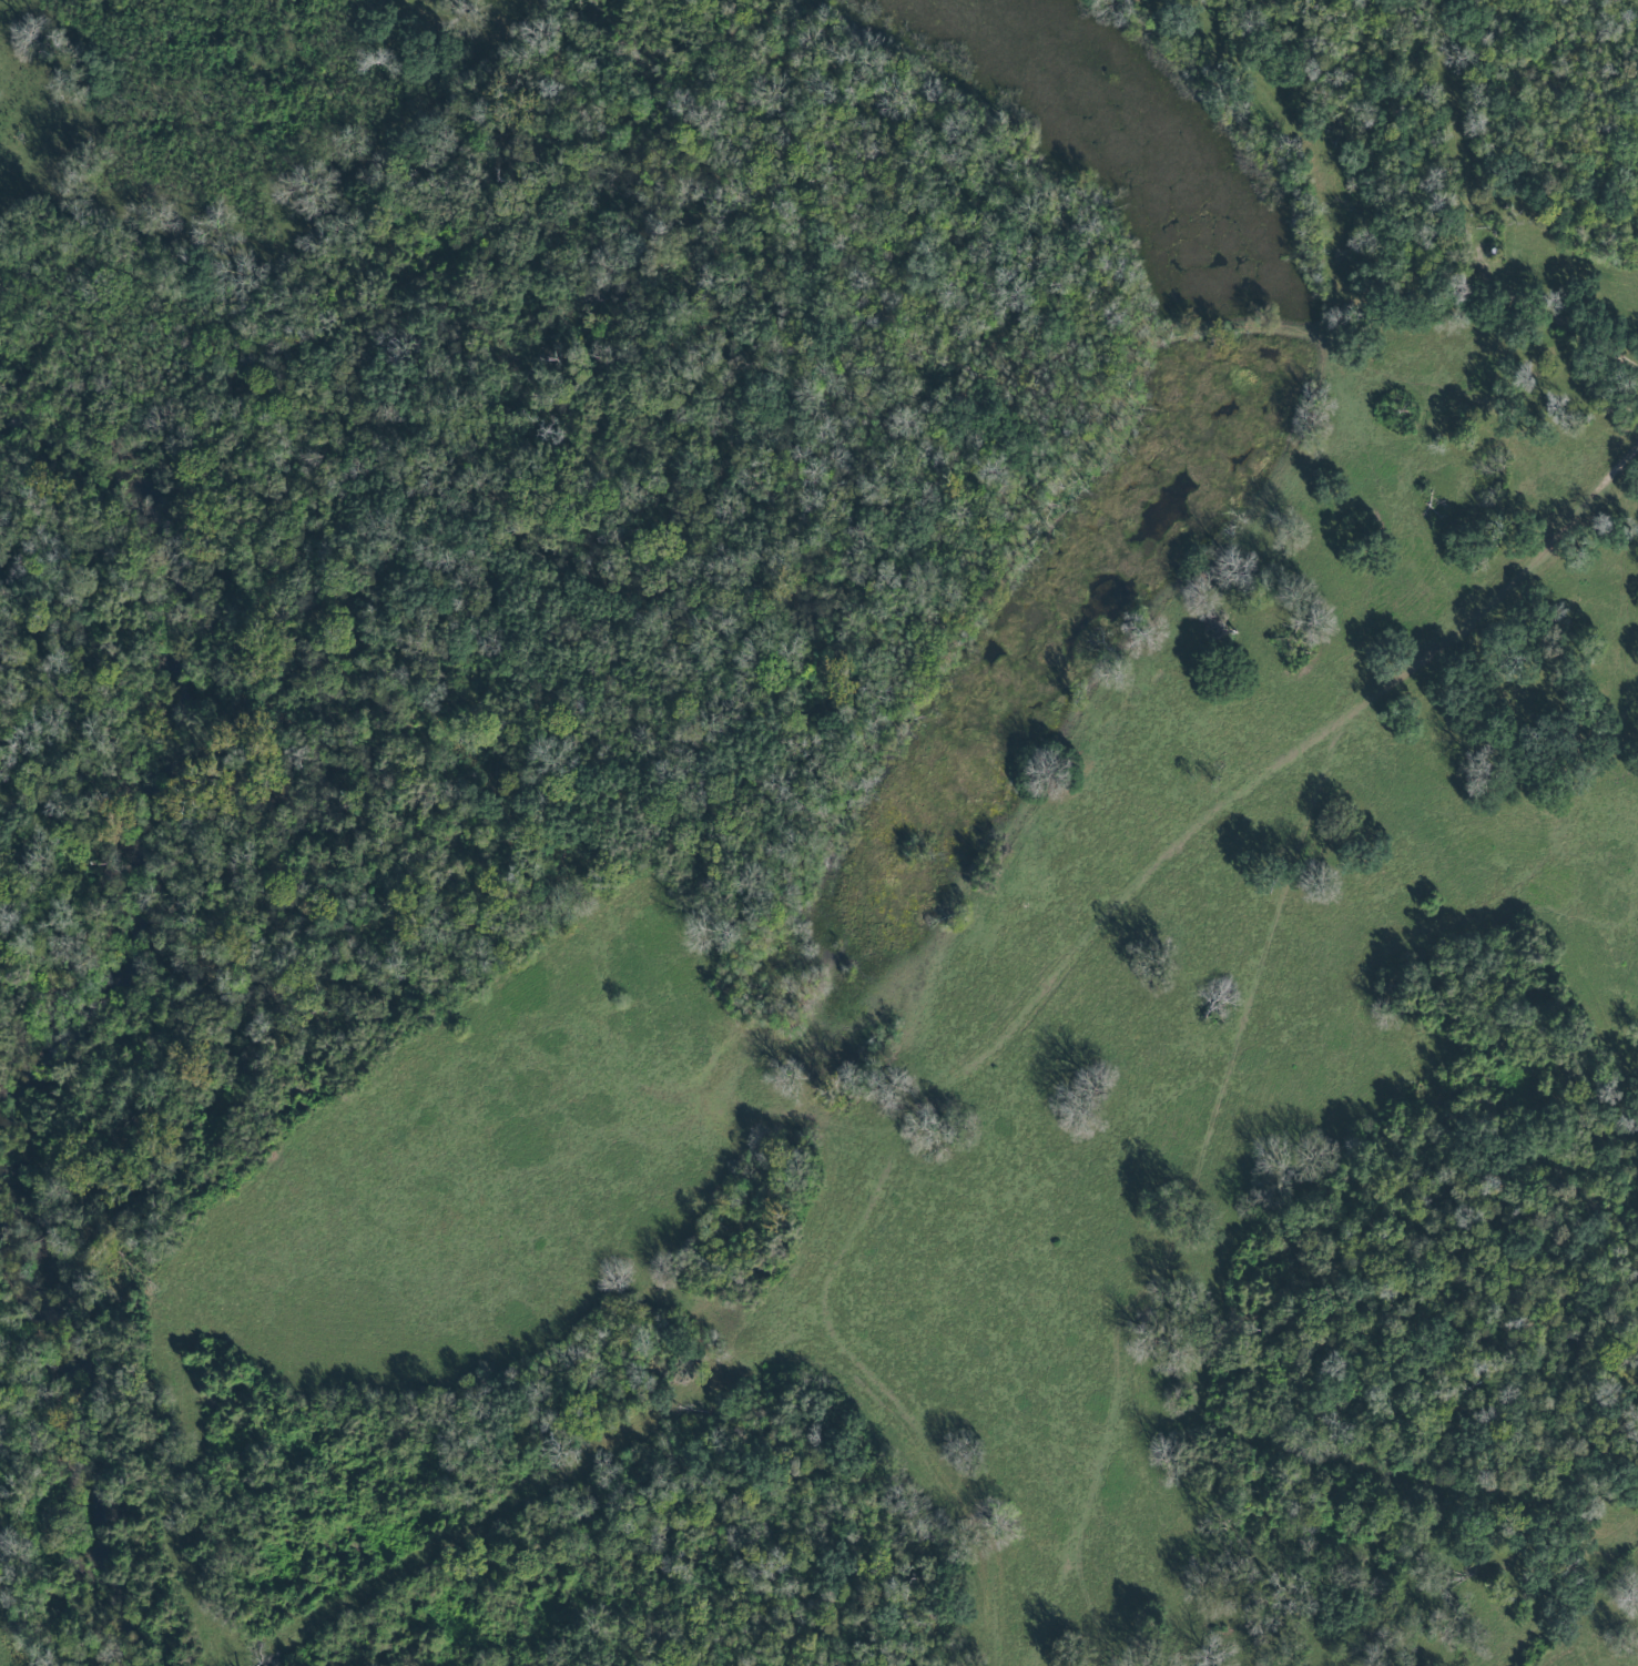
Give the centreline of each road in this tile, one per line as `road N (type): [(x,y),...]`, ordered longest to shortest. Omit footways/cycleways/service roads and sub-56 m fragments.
road 1 (residential): [(1637,454),(1549,563),(1479,627),(1158,872),(964,1088)]

